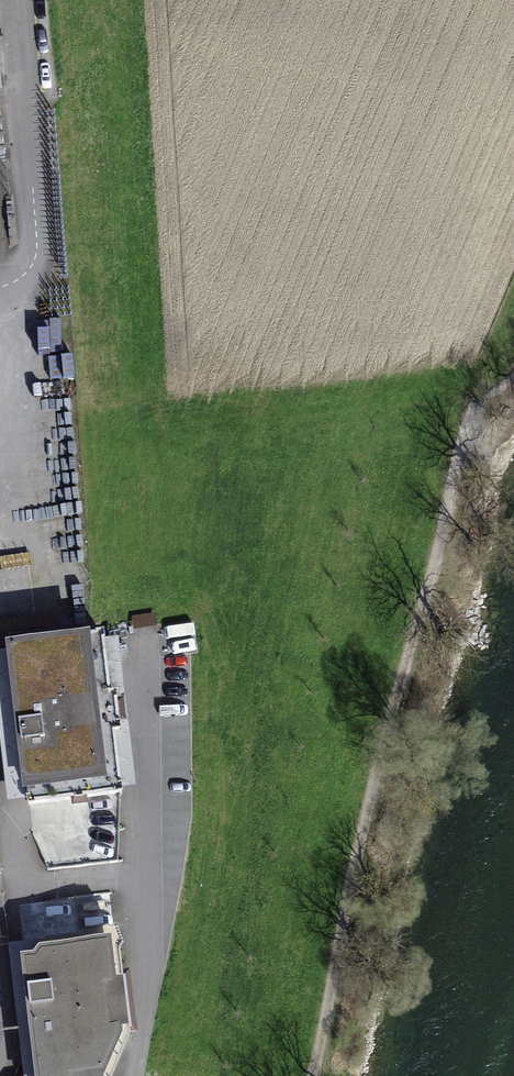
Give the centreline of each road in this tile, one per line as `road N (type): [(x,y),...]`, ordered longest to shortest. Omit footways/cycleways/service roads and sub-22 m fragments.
road 1 (track): [(484,366),(373,791),(312,1075)]
road 2 (residential): [(133,1075),(144,986),(146,633)]
road 3 (residential): [(0,282),(33,252),(35,212),(10,0)]

